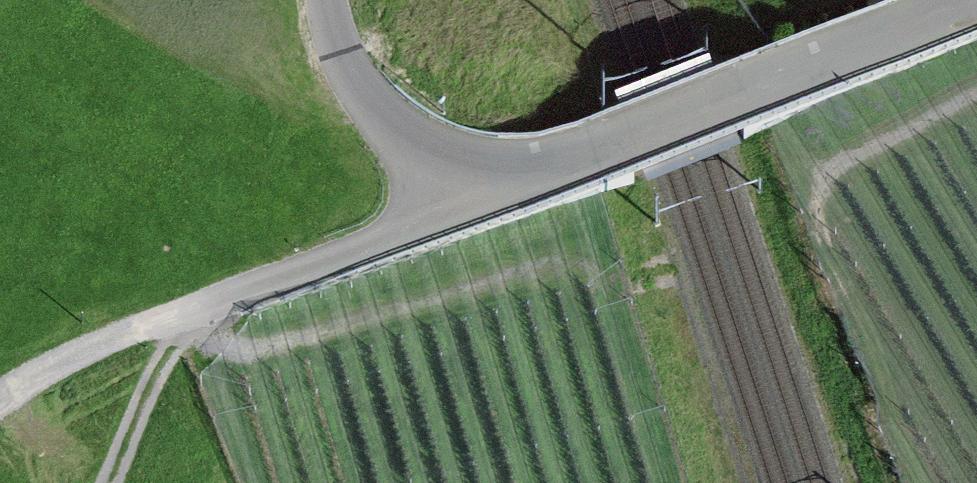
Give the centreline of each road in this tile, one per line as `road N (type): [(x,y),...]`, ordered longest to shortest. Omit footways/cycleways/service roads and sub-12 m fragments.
road 1 (residential): [(328,0),(356,87),(384,122),(434,158),(496,171),(598,147),(961,0)]
road 2 (track): [(577,259),(265,352),(224,345),(188,314)]
road 3 (track): [(112,482),(188,314)]
road 4 (track): [(822,169),(976,94)]

